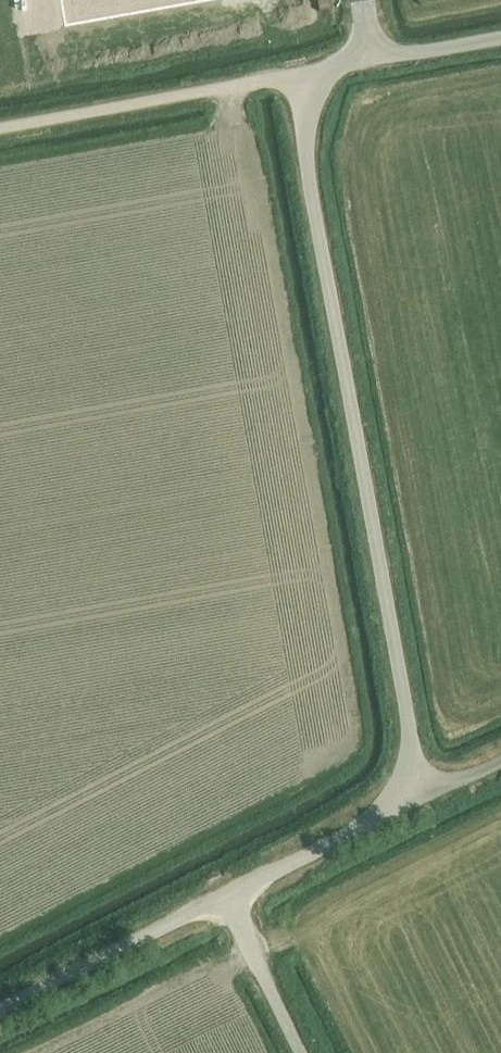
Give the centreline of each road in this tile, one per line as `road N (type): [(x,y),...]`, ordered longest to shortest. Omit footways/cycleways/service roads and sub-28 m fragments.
road 1 (unclassified): [(421,799),(293,78)]
road 2 (unclassified): [(0,131),(293,78)]
road 3 (unclassified): [(0,1007),(226,895)]
road 4 (unclassified): [(226,895),(421,799)]
road 5 (unclassified): [(304,1052),(226,895)]
road 6 (unclassified): [(374,60),(500,38)]

